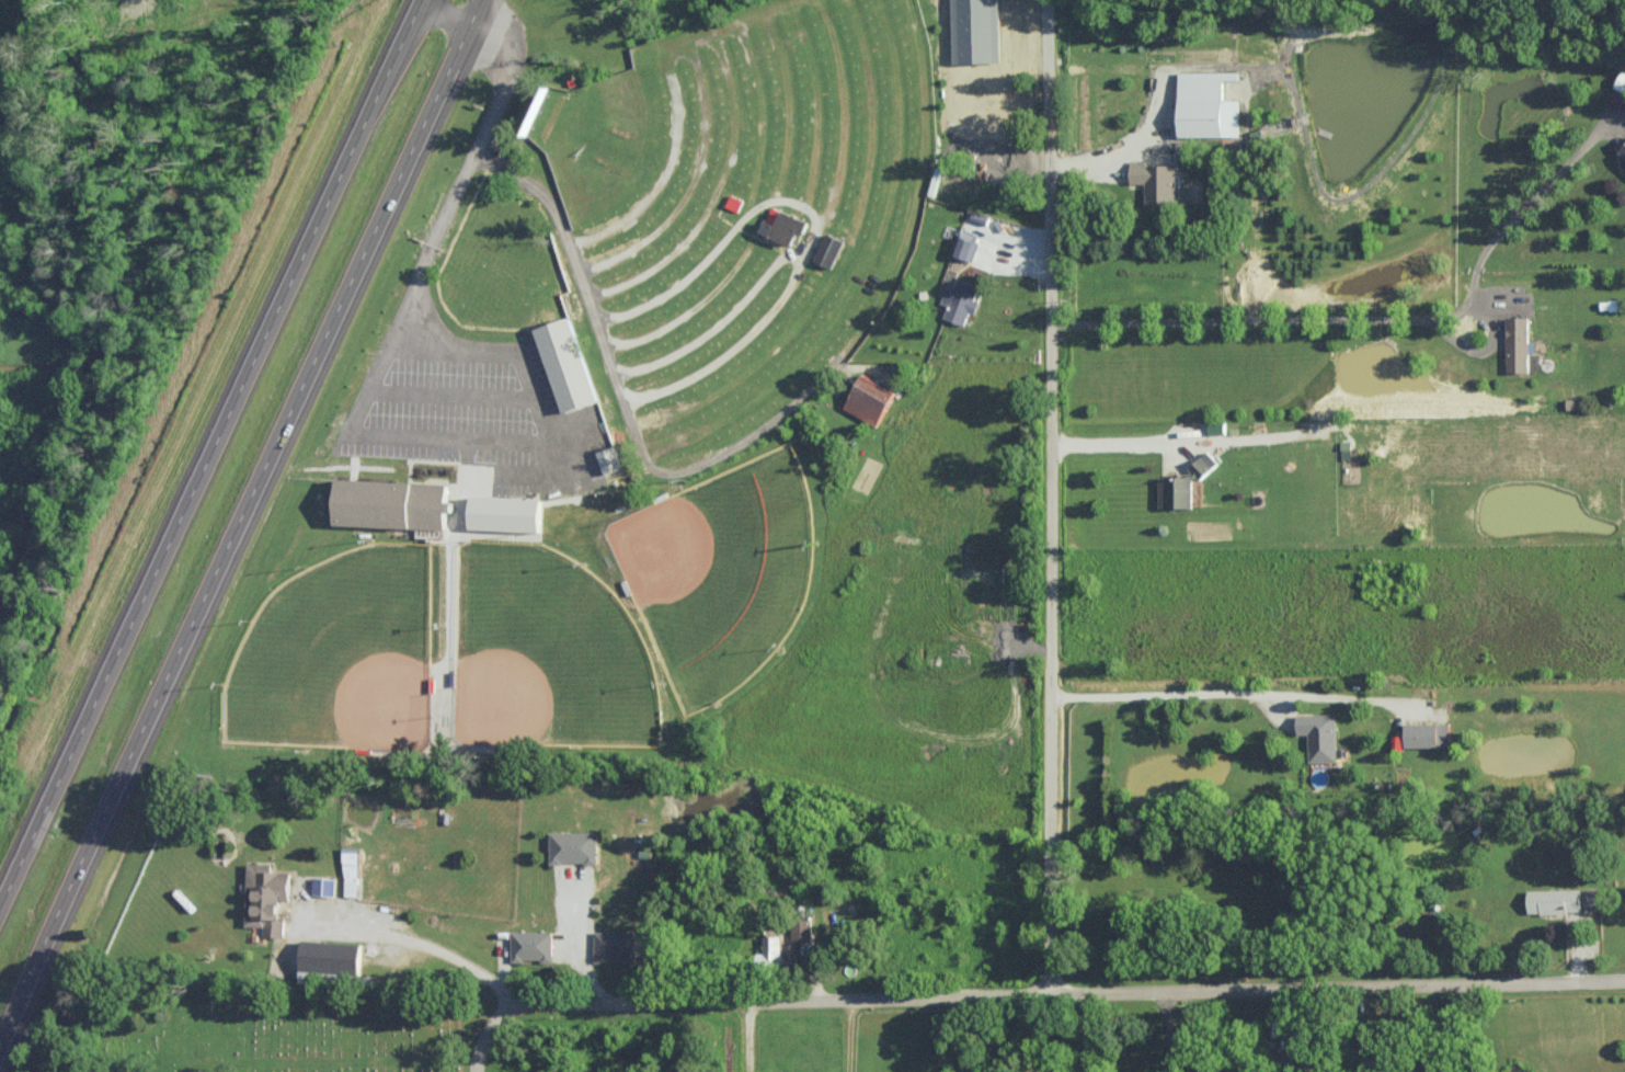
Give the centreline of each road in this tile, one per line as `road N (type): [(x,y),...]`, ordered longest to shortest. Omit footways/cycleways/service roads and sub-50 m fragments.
road 1 (trunk): [(0,1057),(476,0)]
road 2 (residential): [(580,1004),(1624,980)]
road 3 (residential): [(1051,991),(1049,0)]
road 4 (trunk): [(414,0),(0,896)]
road 5 (residential): [(1049,324),(1433,311),(1456,298),(1461,270),(1486,228),(1586,117),(1605,128)]
road 6 (residential): [(1048,698),(1380,699)]
road 7 (residential): [(1049,61),(1157,66),(1170,83),(1160,117),(1126,147),(1087,166),(1049,164)]
road 8 (residential): [(477,1071),(487,1033),(506,1010),(580,1004)]

